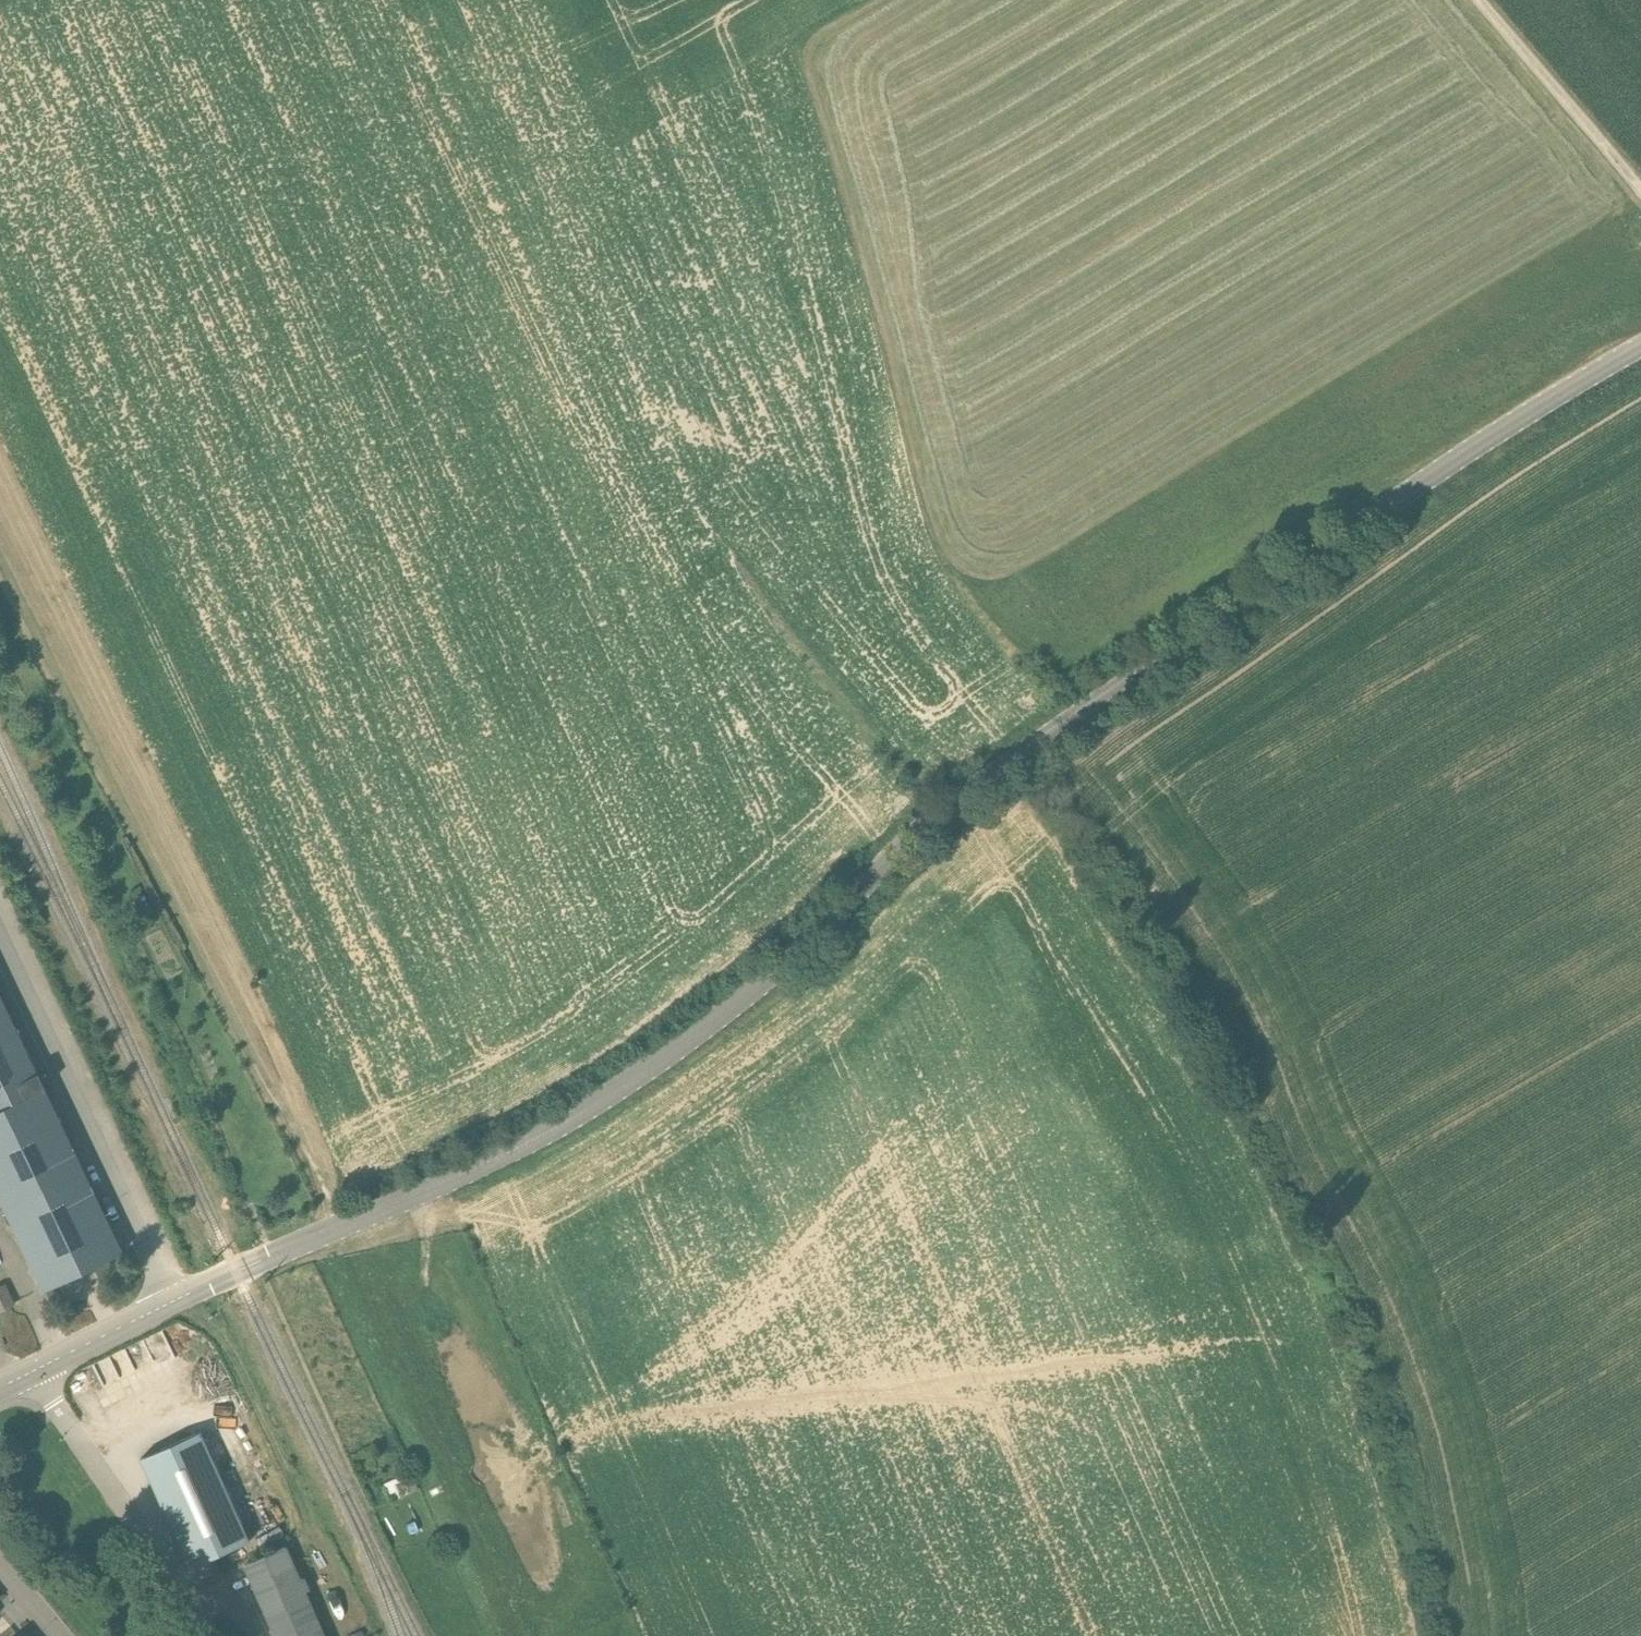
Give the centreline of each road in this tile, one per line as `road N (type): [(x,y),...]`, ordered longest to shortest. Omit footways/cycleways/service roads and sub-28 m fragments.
road 1 (unclassified): [(171,1302),(448,1180),(601,1098),(745,995),(953,804),(1401,496),(1640,346)]
road 2 (track): [(335,1227),(307,1150),(180,921),(0,562)]
road 3 (residential): [(171,1302),(0,940)]
road 4 (track): [(171,1302),(232,1360),(367,1633)]
road 5 (unclassified): [(210,1635),(32,1373)]
road 6 (track): [(1479,0),(1640,190)]
road 7 (unclassified): [(32,1373),(171,1302)]

